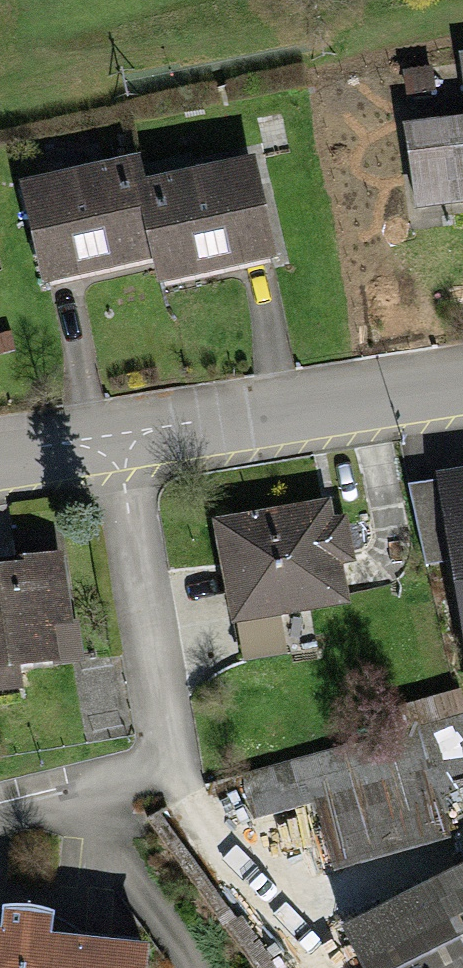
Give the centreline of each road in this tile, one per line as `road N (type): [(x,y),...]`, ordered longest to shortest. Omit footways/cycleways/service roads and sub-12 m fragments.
road 1 (residential): [(0,820),(159,791),(117,436)]
road 2 (residential): [(117,436),(462,384)]

